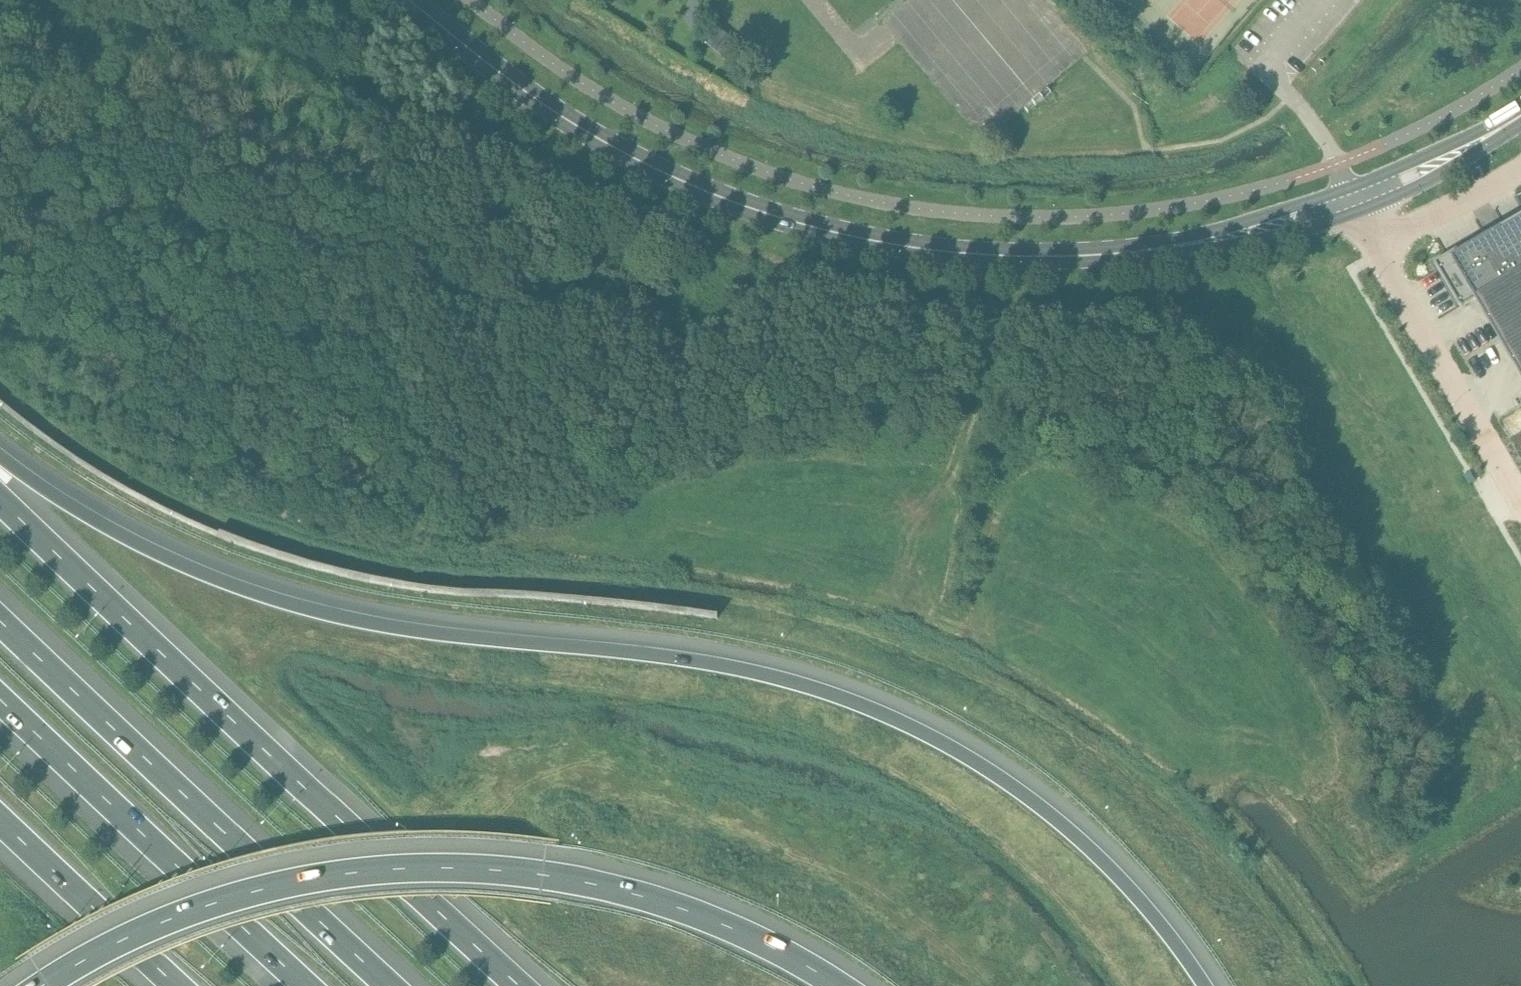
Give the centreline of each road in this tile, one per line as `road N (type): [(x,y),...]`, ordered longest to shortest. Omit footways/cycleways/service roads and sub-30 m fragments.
road 1 (motorway): [(1206,985),(1167,933),(1069,830),(967,756),(852,699),(716,664),(460,636),(314,611),(164,556),(0,456)]
road 2 (tertiary): [(1355,200),(1195,243),(1112,254),(1013,256),(837,232),(748,207),(602,141),(411,0)]
road 3 (motorway): [(838,985),(717,922),(643,896),(545,874),(446,868),(380,870),(249,893),(137,934),(40,985)]
road 4 (motorway): [(522,985),(0,492)]
road 5 (motorway): [(391,985),(0,619)]
road 6 (motorway): [(0,696),(310,985)]
road 7 (unclassified): [(1520,493),(1376,244)]
road 8 (motorway): [(0,820),(181,985)]
road 9 (tertiary): [(1520,114),(1355,200)]
road 10 (unclassified): [(1520,171),(1376,244)]

